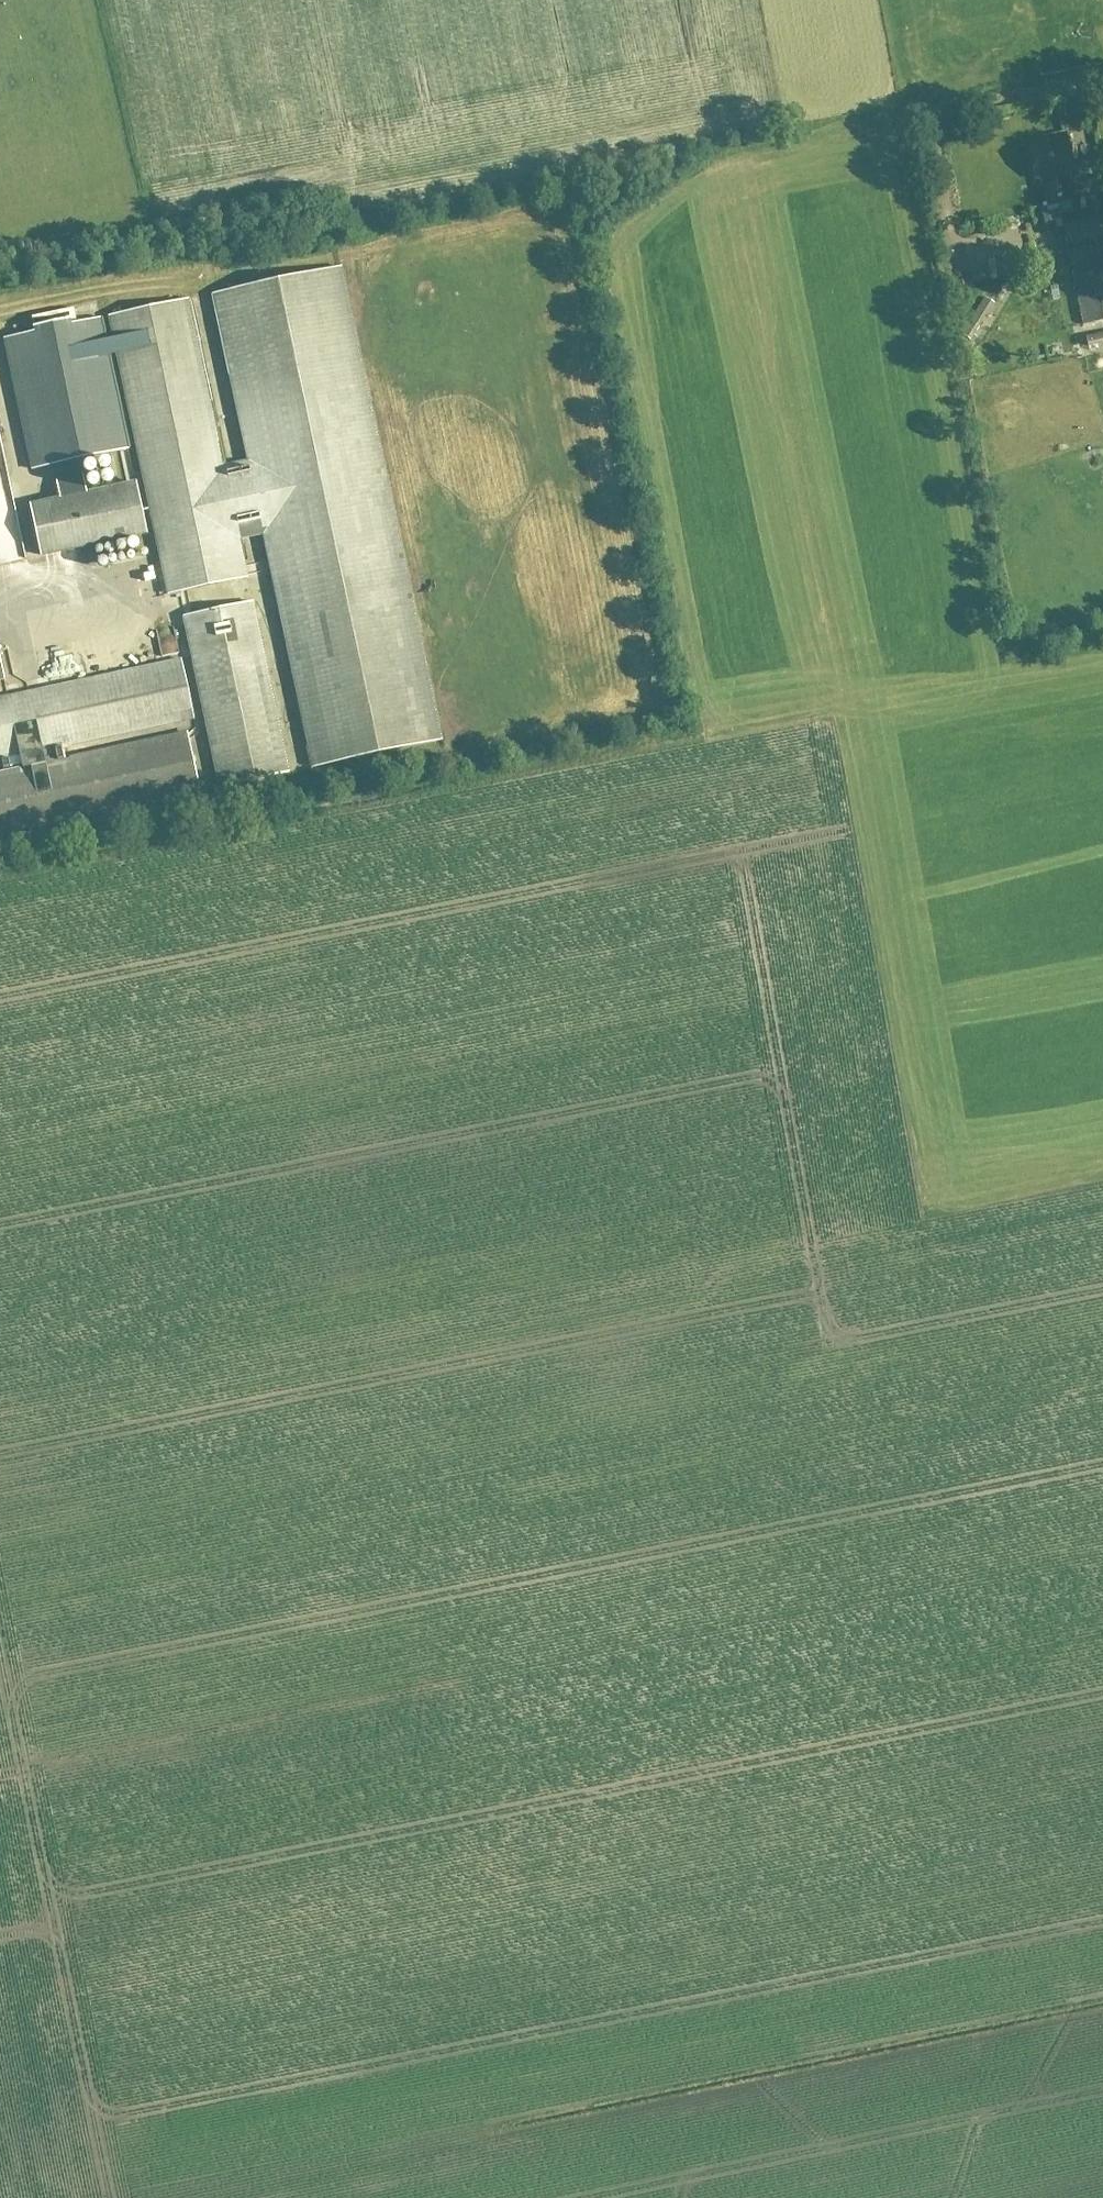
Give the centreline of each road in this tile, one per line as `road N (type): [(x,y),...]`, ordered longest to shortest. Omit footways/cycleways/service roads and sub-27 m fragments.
road 1 (unclassified): [(928,118),(1102,81)]

